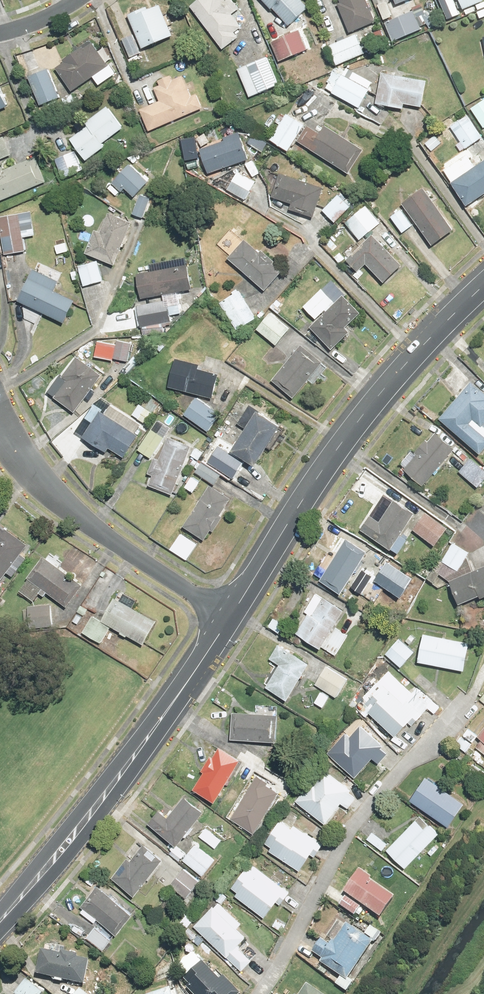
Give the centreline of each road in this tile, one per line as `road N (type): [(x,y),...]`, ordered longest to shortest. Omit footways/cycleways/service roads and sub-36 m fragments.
road 1 (tertiary): [(483,286),(341,442),(232,614)]
road 2 (tertiary): [(232,614),(87,818),(0,918)]
road 3 (residential): [(0,435),(61,505),(232,614)]

